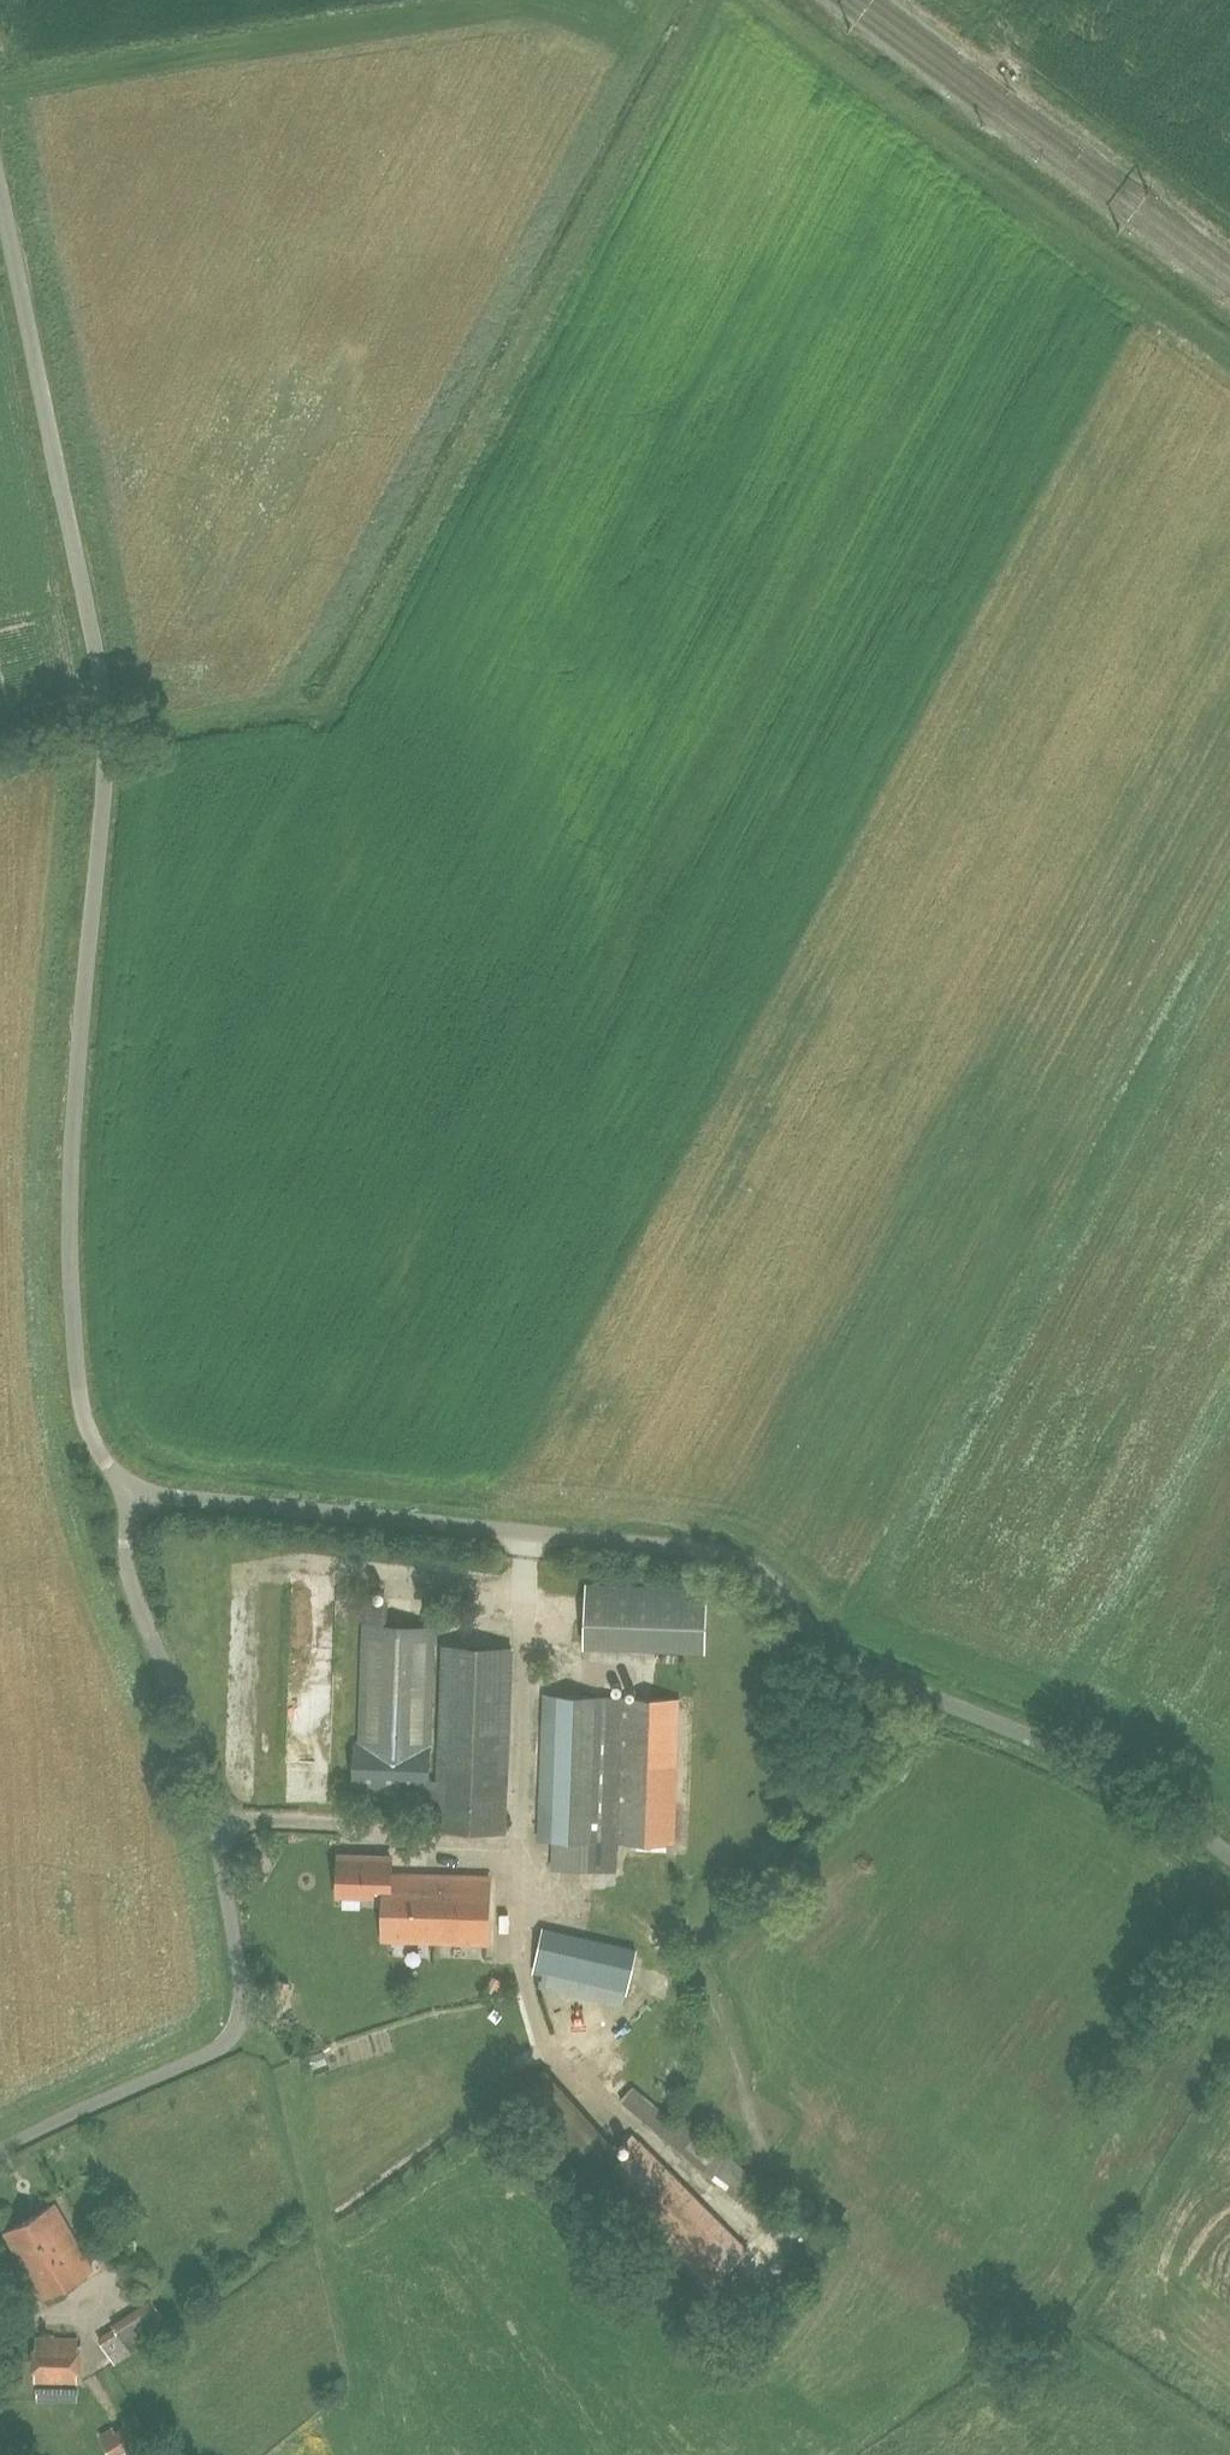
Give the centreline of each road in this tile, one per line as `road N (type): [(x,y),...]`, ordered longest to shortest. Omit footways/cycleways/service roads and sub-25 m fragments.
road 1 (unclassified): [(127,1499),(81,1406),(67,1248),(72,1099),(106,815),(106,717),(0,179)]
road 2 (unclassified): [(1229,1855),(1084,1760),(832,1653),(761,1573),(728,1554),(127,1499)]
road 3 (unclassified): [(0,2154),(196,2066),(242,2025),(241,1959),(218,1824),(131,1590),(127,1499)]

